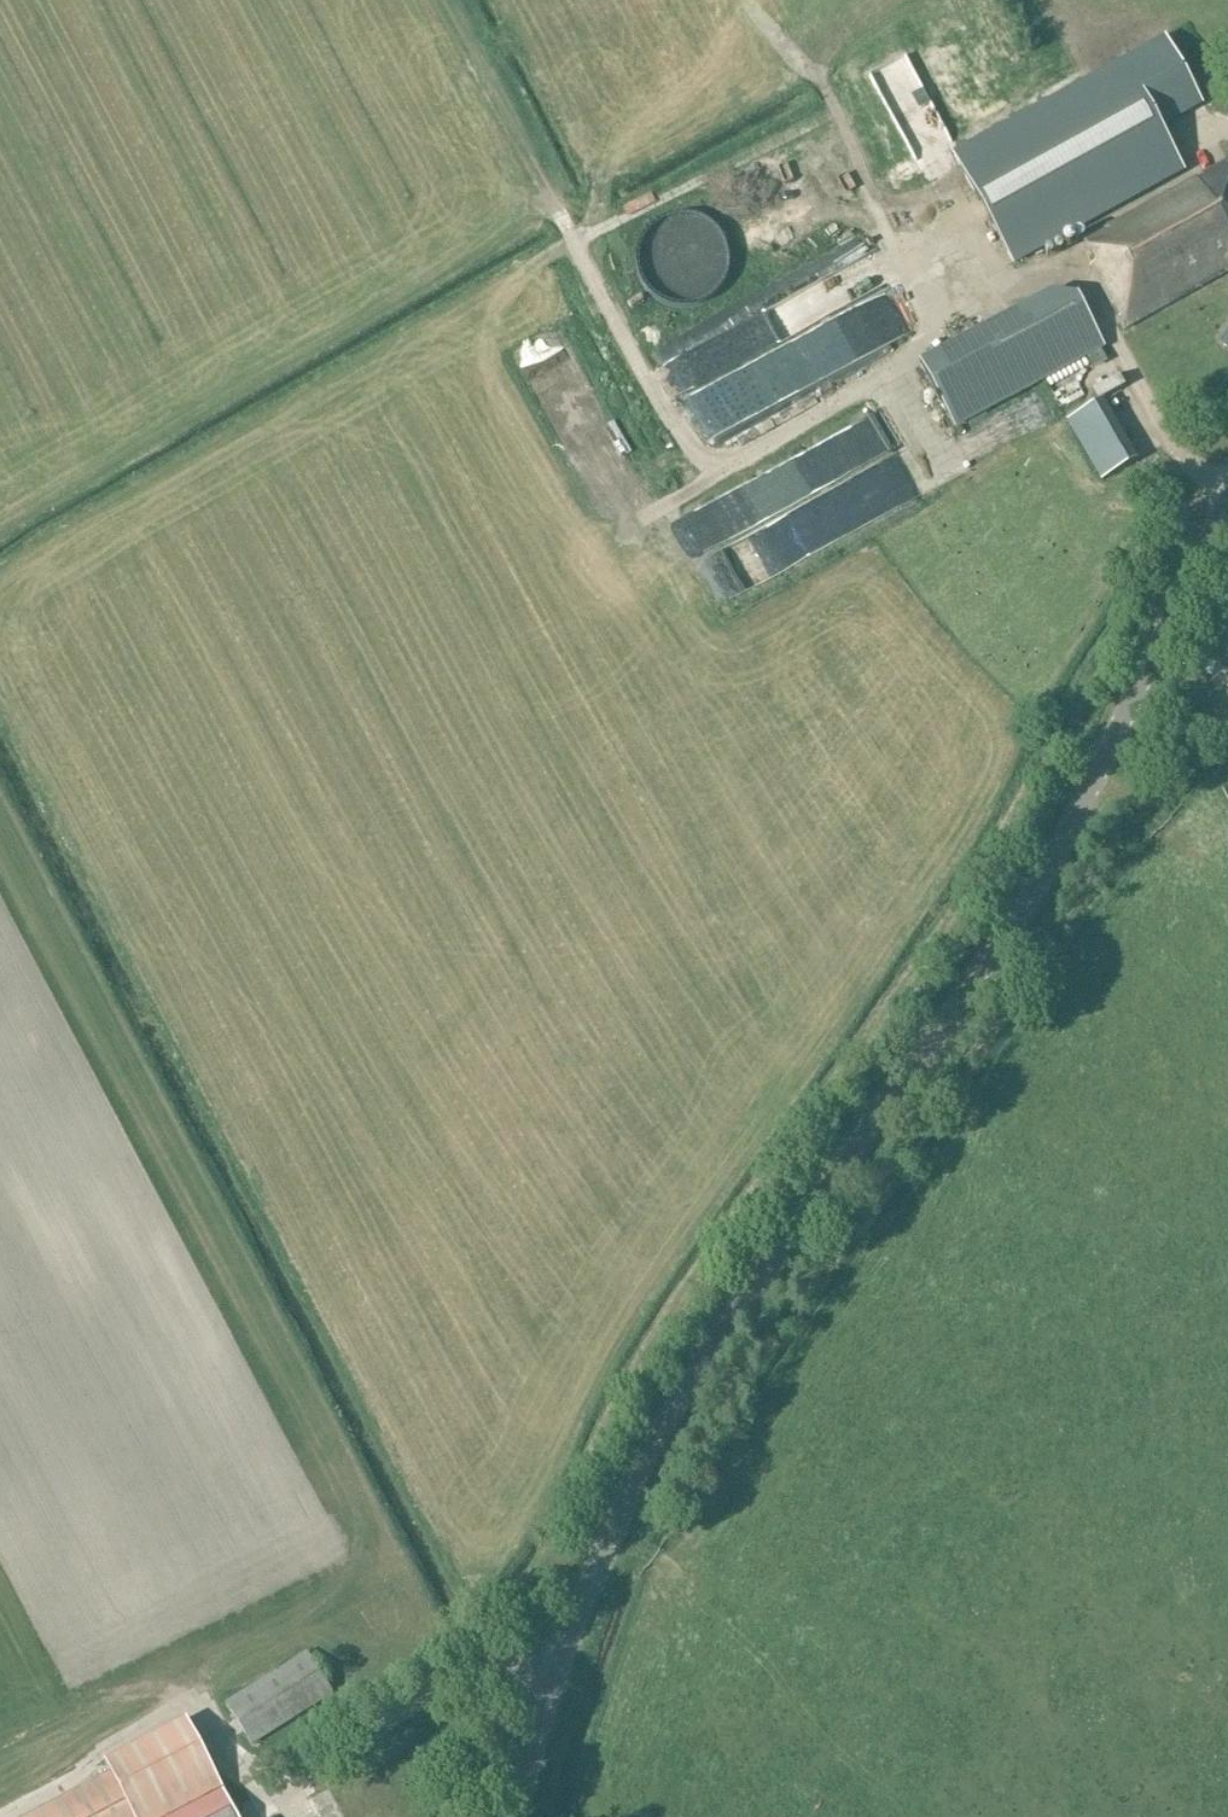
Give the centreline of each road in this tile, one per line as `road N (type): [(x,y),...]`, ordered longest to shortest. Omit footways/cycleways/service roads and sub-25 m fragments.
road 1 (tertiary): [(529,1816),(552,1688),(620,1515),(699,1376),(1050,866),(1227,509)]

